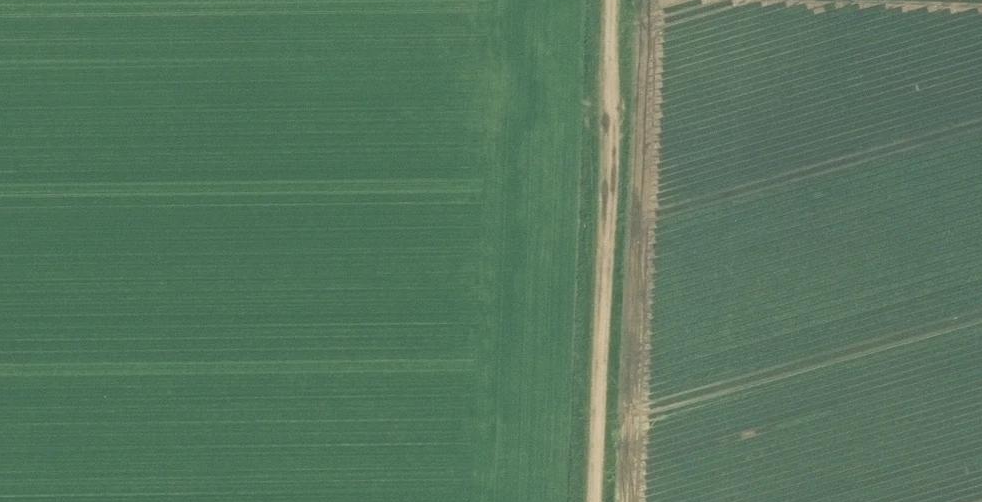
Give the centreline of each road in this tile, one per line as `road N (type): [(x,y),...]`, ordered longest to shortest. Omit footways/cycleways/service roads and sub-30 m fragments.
road 1 (track): [(615,0),(594,501)]

